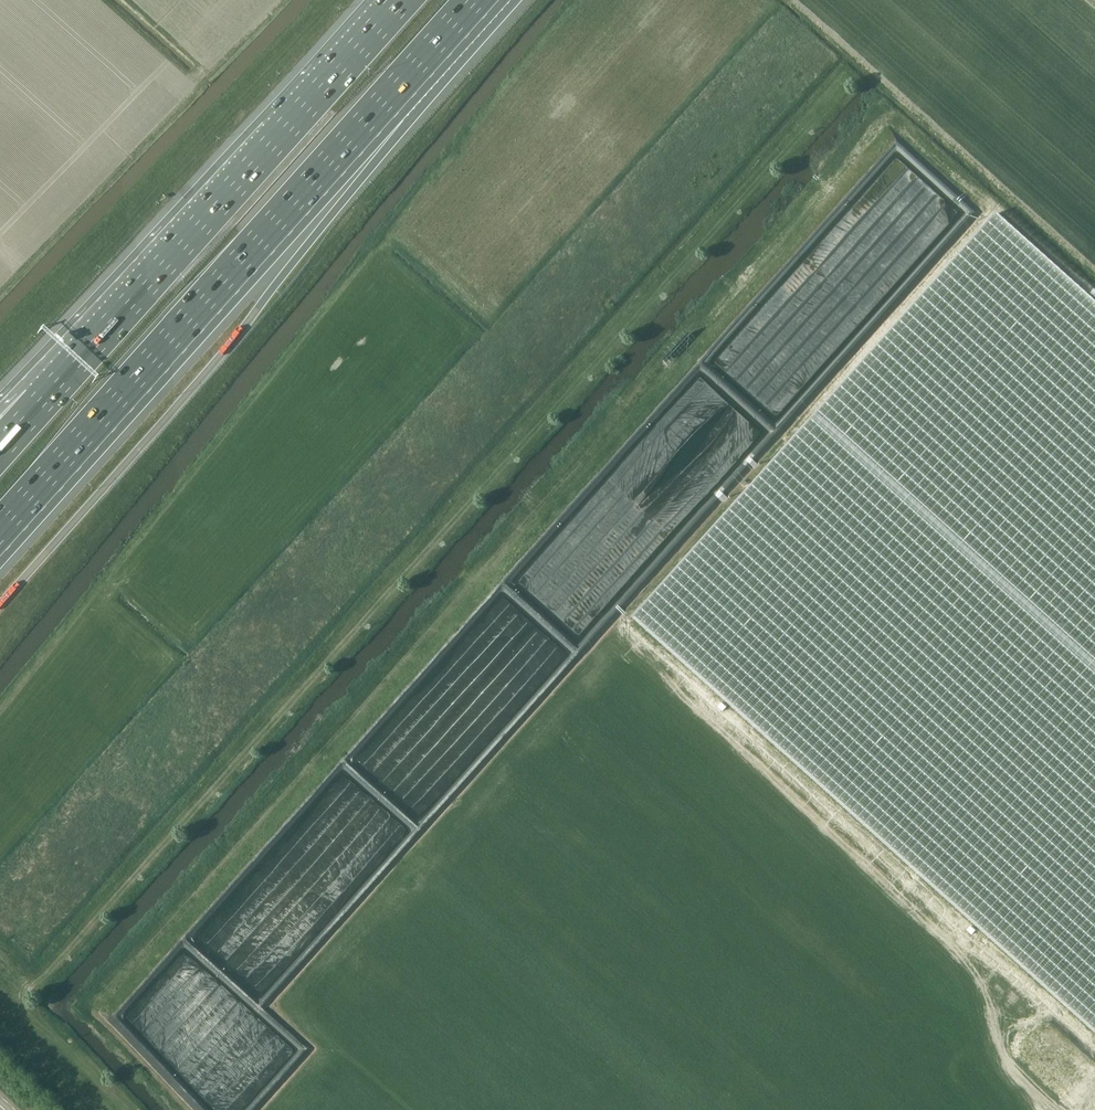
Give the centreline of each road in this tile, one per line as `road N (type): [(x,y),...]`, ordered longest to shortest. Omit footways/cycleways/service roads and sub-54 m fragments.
road 1 (motorway): [(0,527),(473,0)]
road 2 (motorway): [(402,0),(43,400)]

